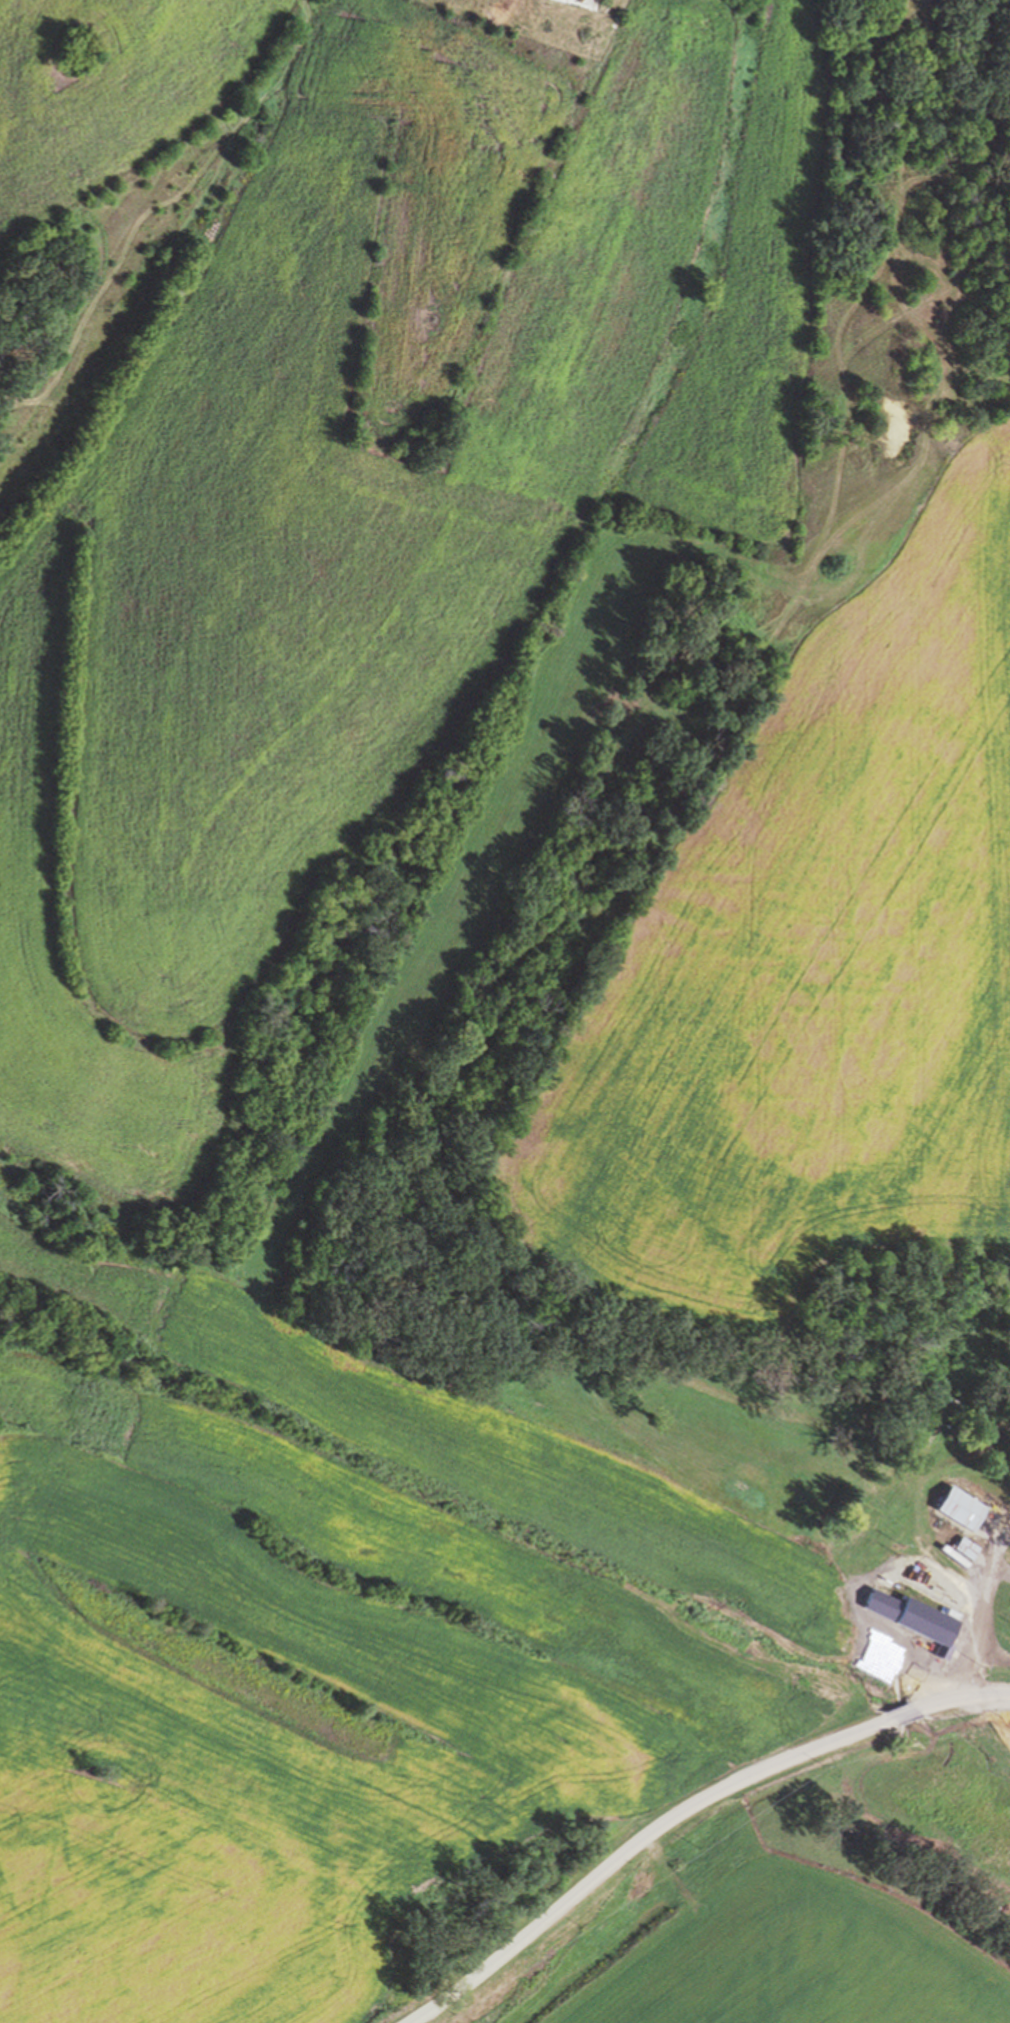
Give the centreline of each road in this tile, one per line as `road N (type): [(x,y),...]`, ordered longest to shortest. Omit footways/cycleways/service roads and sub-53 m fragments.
road 1 (residential): [(888,1720),(741,1777),(669,1817),(519,1948),(412,2022)]

